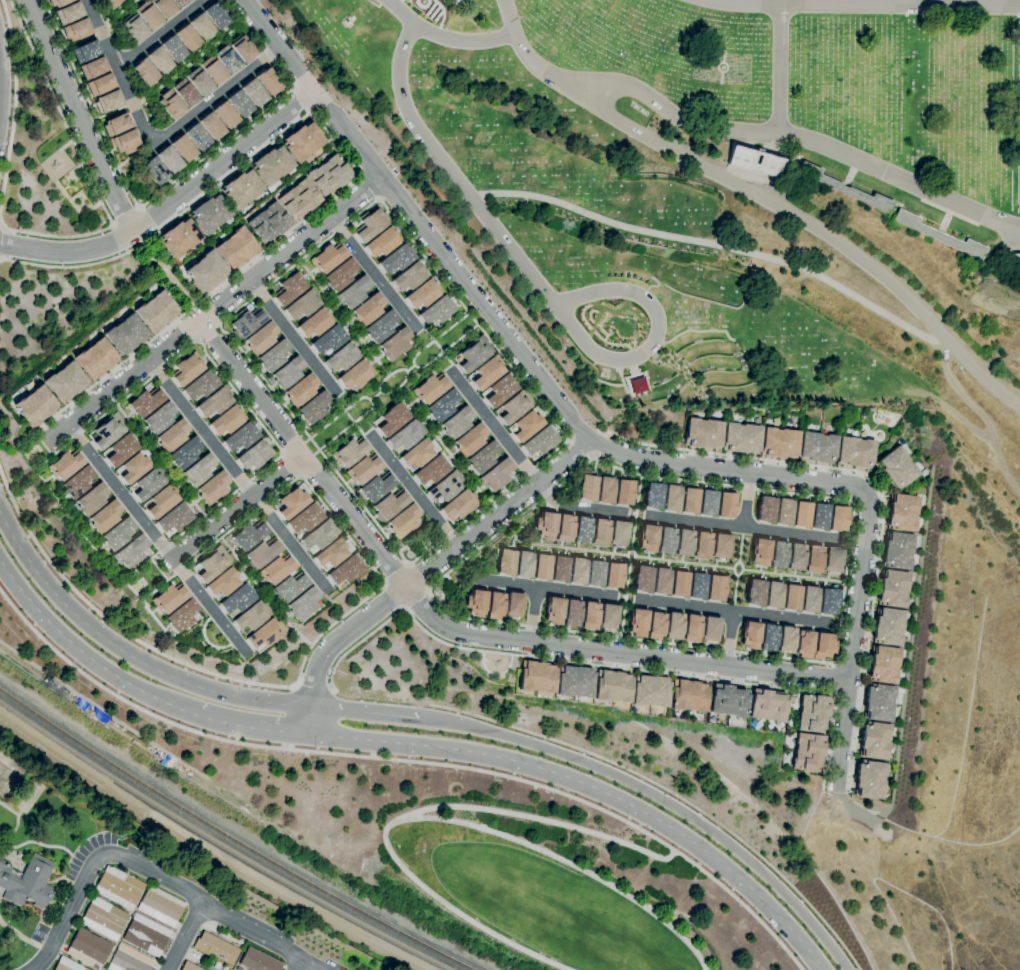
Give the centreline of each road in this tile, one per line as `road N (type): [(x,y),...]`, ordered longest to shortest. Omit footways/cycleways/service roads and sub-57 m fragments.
road 1 (residential): [(244,0),(593,444),(643,461),(870,490)]
road 2 (residential): [(197,320),(414,598),(448,628),(849,681)]
road 3 (secondary): [(307,735),(508,759),(581,783),(709,855),(765,901),(823,969)]
road 4 (secondary): [(846,969),(775,886),(719,835),(650,790),(514,739),(429,720)]
road 5 (residential): [(49,440),(381,178)]
road 6 (residential): [(310,706),(320,659),(350,627),(593,444)]
road 7 (secondary): [(310,706),(198,687),(123,652),(42,579),(0,510)]
road 8 (residential): [(30,969),(96,858),(109,853),(320,969)]
road 9 (residential): [(313,90),(134,231),(91,250),(0,243)]
road 10 (secondary): [(0,558),(39,613),(99,666),(198,715)]
road 11 (residential): [(134,231),(27,0)]
road 12 (residential): [(870,490),(849,681)]
road 13 (residential): [(302,456),(170,559)]

